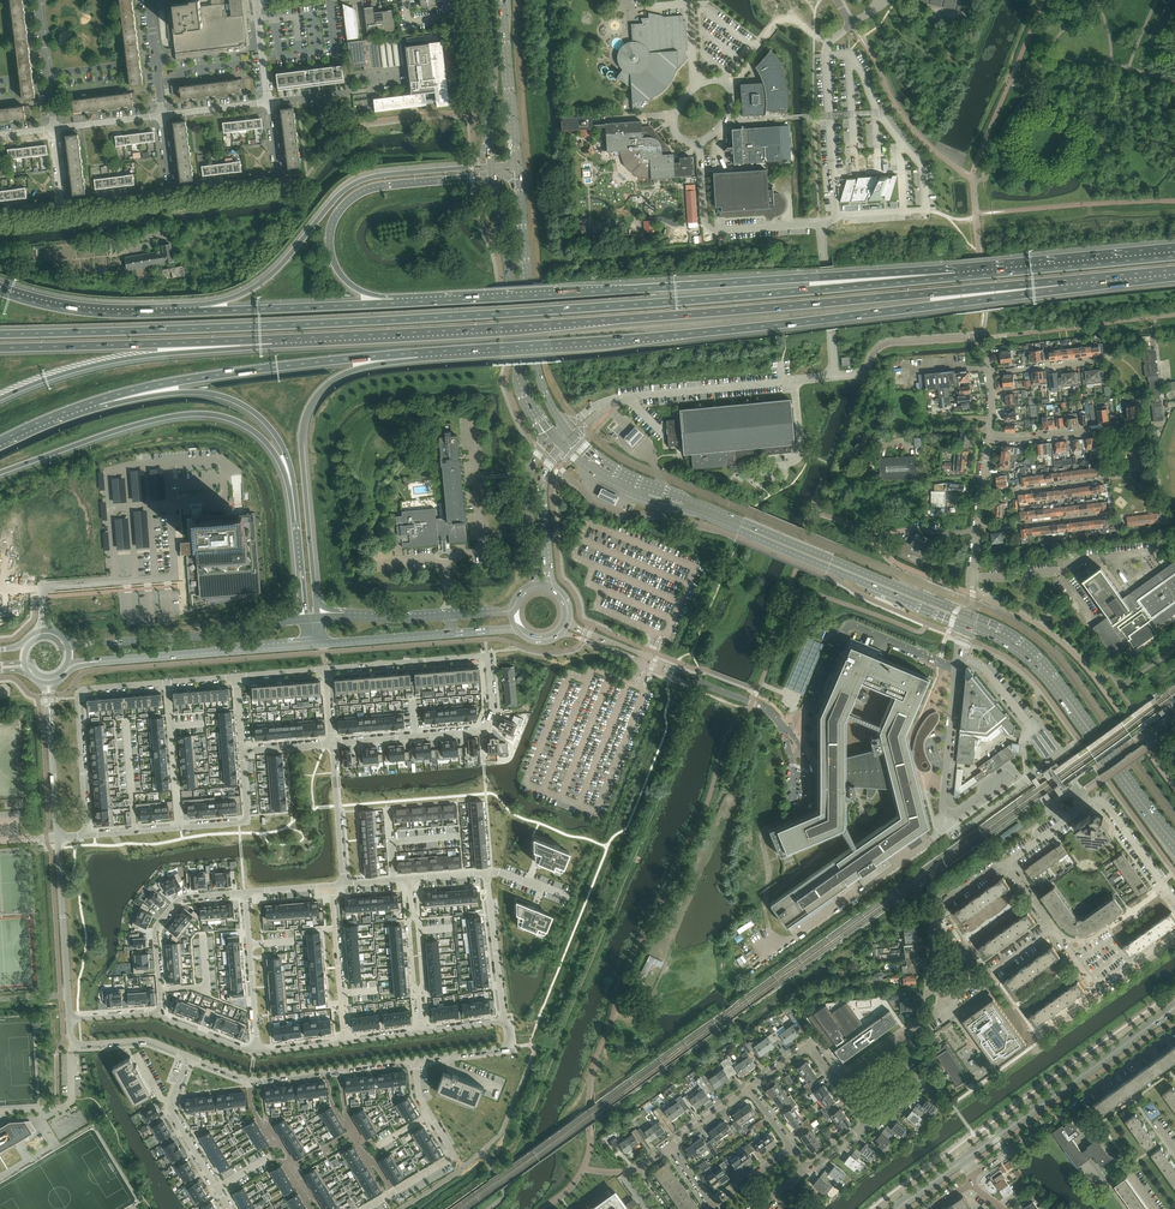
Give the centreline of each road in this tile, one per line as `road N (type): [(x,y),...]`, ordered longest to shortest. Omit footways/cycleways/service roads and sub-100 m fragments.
road 1 (motorway): [(956,275),(497,314),(0,334)]
road 2 (motorway): [(272,339),(1063,284)]
road 3 (motorway): [(418,353),(735,329),(1063,284)]
road 4 (motorway): [(956,275),(394,303)]
road 5 (secondary): [(563,447),(622,489),(965,626)]
road 6 (secondary): [(968,615),(639,483),(573,438)]
road 7 (motorway): [(0,475),(143,424),(213,414),(263,439),(293,496)]
road 8 (motorway): [(318,618),(305,415),(342,375),(418,353)]
road 9 (motorway): [(98,400),(261,369),(418,353)]
road 10 (motorway): [(467,168),(390,175),(348,189),(268,278),(199,312)]
road 11 (secondary): [(965,626),(1022,654),(1045,676),(1174,853)]
road 12 (secondary): [(1174,836),(1029,644),(968,615)]
road 13 (motorway): [(394,303),(339,273),(330,237),(341,210),(383,186),(493,175)]
road 14 (motorway): [(0,399),(120,360),(272,339)]
road 15 (motorway): [(0,348),(272,339)]
road 16 (secondary): [(493,175),(520,369),(553,437)]
road 17 (secondary): [(1174,1003),(962,1157)]
road 18 (unclassified): [(965,626),(945,812),(1007,776)]
road 19 (secondary): [(966,1162),(1174,1012)]
road 20 (motorway): [(98,400),(185,393),(234,401),(280,441),(293,496)]
road 21 (residential): [(975,1174),(1174,1032)]
road 22 (secondary): [(565,429),(536,358),(521,194)]
road 23 (residential): [(1174,901),(1101,801),(1006,864)]
road 24 (unclassified): [(606,404),(837,377)]
road 25 (residential): [(86,835),(245,822),(242,751)]
road 26 (residential): [(190,1056),(251,1080),(414,1059)]
road 27 (residential): [(86,835),(78,696),(167,682)]
road 28 (residential): [(332,743),(484,729),(493,706),(488,656)]
road 29 (motorway): [(1174,254),(956,275)]
road 30 (secondary): [(100,662),(314,645)]
road 31 (secondary): [(305,619),(96,644)]
road 32 (residential): [(366,1208),(455,1156),(419,1095),(414,1059)]
road 33 (secondary): [(314,645),(520,631)]
road 34 (motorway): [(199,312),(100,315),(0,292)]
road 35 (unclassified): [(822,223),(709,229),(699,142)]
road 36 (motorway): [(394,303),(199,312)]
road 37 (secondary): [(513,611),(318,618)]
road 38 (residential): [(947,1003),(932,981),(931,914),(1006,864)]
road 39 (unclassified): [(826,57),(836,215),(822,223)]
road 40 (residential): [(190,1056),(170,1108),(229,1208)]
road 41 (residential): [(244,893),(180,898),(155,928),(160,990)]
road 42 (residential): [(326,669),(488,656)]
road 43 (unclassified): [(558,635),(711,686)]
road 44 (residential): [(244,893),(256,1052)]
road 45 (unclassified): [(68,995),(58,837)]
road 46 (residential): [(989,438),(1146,424)]
road 47 (unclassified): [(711,686),(568,620)]
road 48 (residential): [(332,885),(344,1042)]
road 49 (secondary): [(553,437),(529,477),(534,586)]
road 50 (unclassified): [(837,377),(822,223)]
road 51 (secondary): [(517,153),(503,0)]
road 52 (residential): [(505,1021),(486,873)]
road 53 (secondary): [(554,588),(541,493),(563,447)]
road 54 (residential): [(332,743),(343,883)]
road 55 (secondary): [(485,0),(494,68),(490,139)]
road 56 (residential): [(977,528),(1109,514)]
road 57 (residential): [(54,129),(38,0)]
road 58 (residential): [(981,493),(1110,479)]
road 59 (unclassified): [(867,373),(887,344),(981,338)]
road 60 (residential): [(947,1003),(1053,929)]
road 61 (motorway): [(293,496),(305,619)]
road 62 (residential): [(414,1059),(510,1047),(505,1021)]
road 63 (residential): [(867,1127),(922,1088),(890,1043)]

